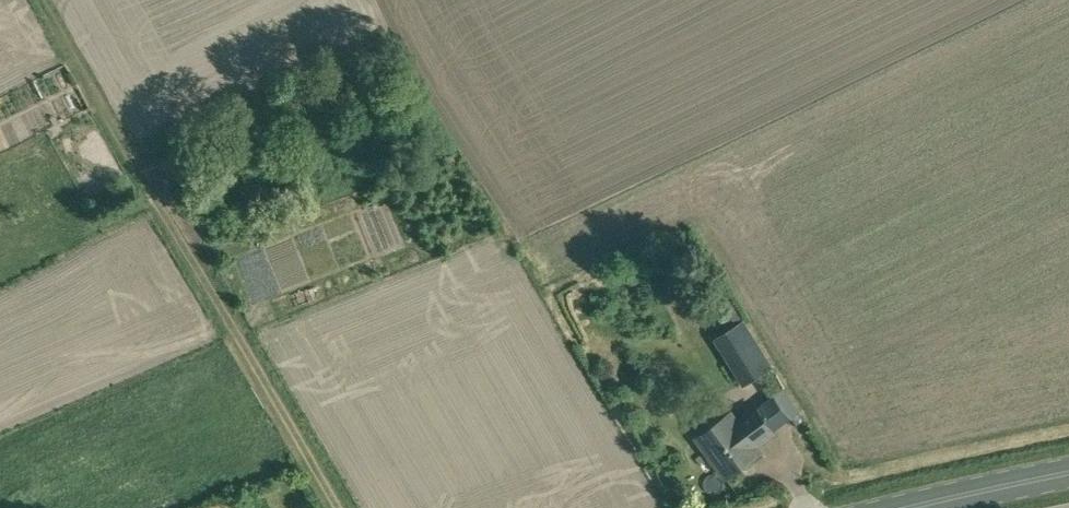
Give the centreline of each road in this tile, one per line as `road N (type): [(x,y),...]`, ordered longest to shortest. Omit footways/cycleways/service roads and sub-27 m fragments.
road 1 (track): [(40,0),(338,507)]
road 2 (primary): [(907,507),(1068,473)]

